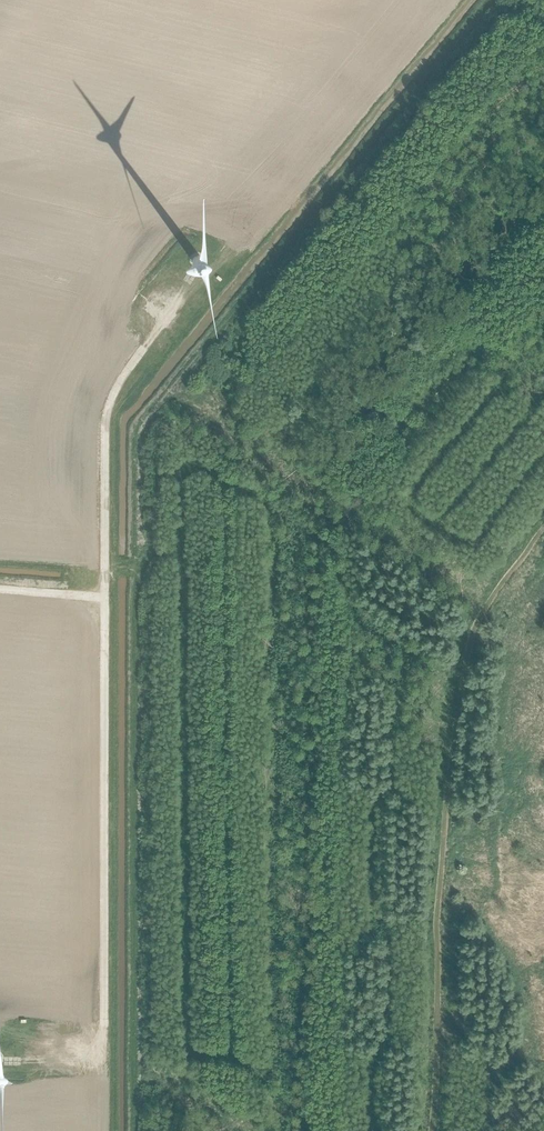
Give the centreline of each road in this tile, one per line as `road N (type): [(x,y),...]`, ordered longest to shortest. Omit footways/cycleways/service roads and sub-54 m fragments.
road 1 (track): [(481,0),(169,380),(135,438),(125,1130)]
road 2 (track): [(431,1130),(457,744),(471,666),(481,618),(543,530)]

